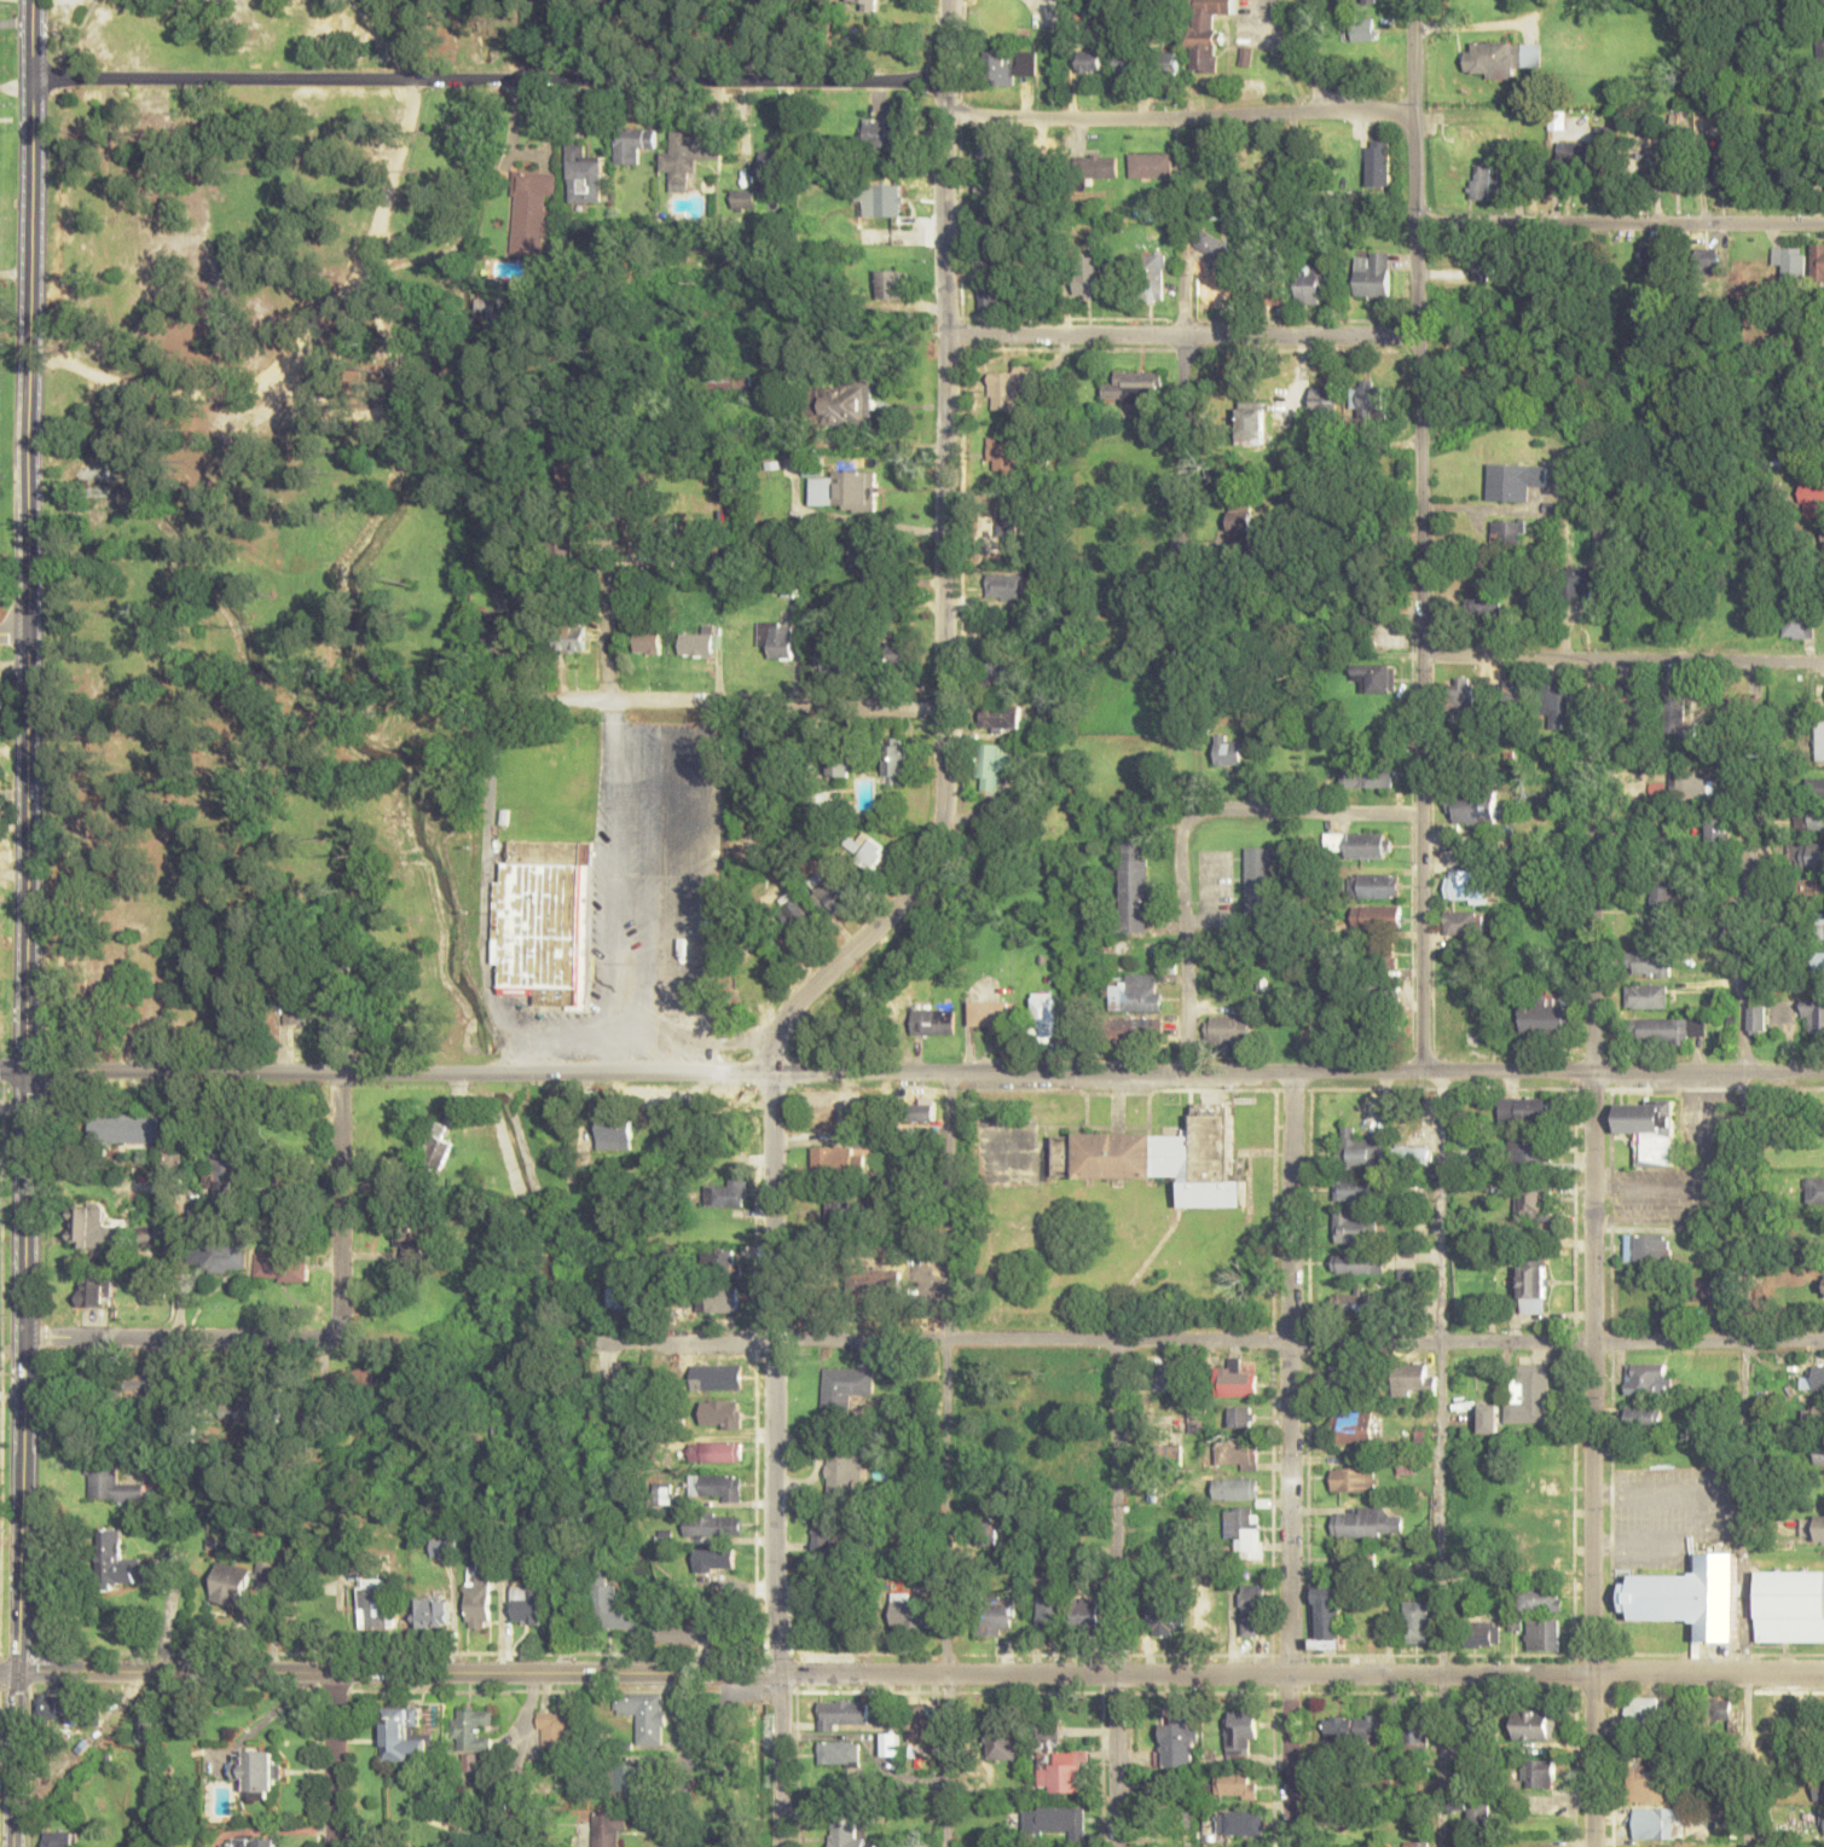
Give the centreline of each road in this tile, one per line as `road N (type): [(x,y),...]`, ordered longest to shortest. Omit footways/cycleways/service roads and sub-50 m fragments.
road 1 (tertiary): [(1594,1076),(24,1073)]
road 2 (residential): [(1823,1342),(592,1343)]
road 3 (residential): [(1592,1846),(1592,661)]
road 4 (tertiary): [(24,1073),(33,0)]
road 5 (residential): [(1420,1071),(1412,0)]
road 6 (residential): [(1823,1675),(775,1680)]
road 7 (tertiary): [(775,1680),(775,1040),(798,1002),(922,882),(943,812),(944,707)]
road 8 (residential): [(33,79),(944,83)]
road 9 (tertiary): [(775,1680),(0,1674)]
road 10 (tertiary): [(12,1846),(24,1073)]
road 11 (residential): [(1289,1846),(1291,1073)]
road 12 (residential): [(944,707),(948,0)]
road 13 (residential): [(1115,1846),(1116,1343)]
road 14 (residential): [(945,336),(1415,334)]
road 15 (residential): [(944,116),(1412,114)]
road 16 (residential): [(480,696),(944,707)]
road 17 (residential): [(1414,222),(1823,224)]
road 18 (residential): [(943,1405),(949,1072)]
road 19 (residential): [(23,1337),(297,1341),(329,1332)]
road 20 (residential): [(329,1332),(341,1287),(341,1075)]
road 21 (residential): [(1177,1075),(1188,997),(1179,846),(1186,822)]
road 22 (residential): [(1186,822),(1239,810),(1421,815)]
road 23 (residential): [(1592,661),(1823,663)]
road 24 (tertiary): [(1823,1073),(1594,1076)]
road 25 (residential): [(679,1846),(682,1770),(697,1731),(723,1700),(775,1680)]
road 26 (residential): [(334,1846),(334,1675)]
road 27 (residential): [(1592,661),(1423,658)]
road 28 (residential): [(777,1846),(775,1680)]
road 29 (residential): [(609,700),(604,542)]
road 30 (residential): [(1268,0),(1299,59),(1339,109)]

